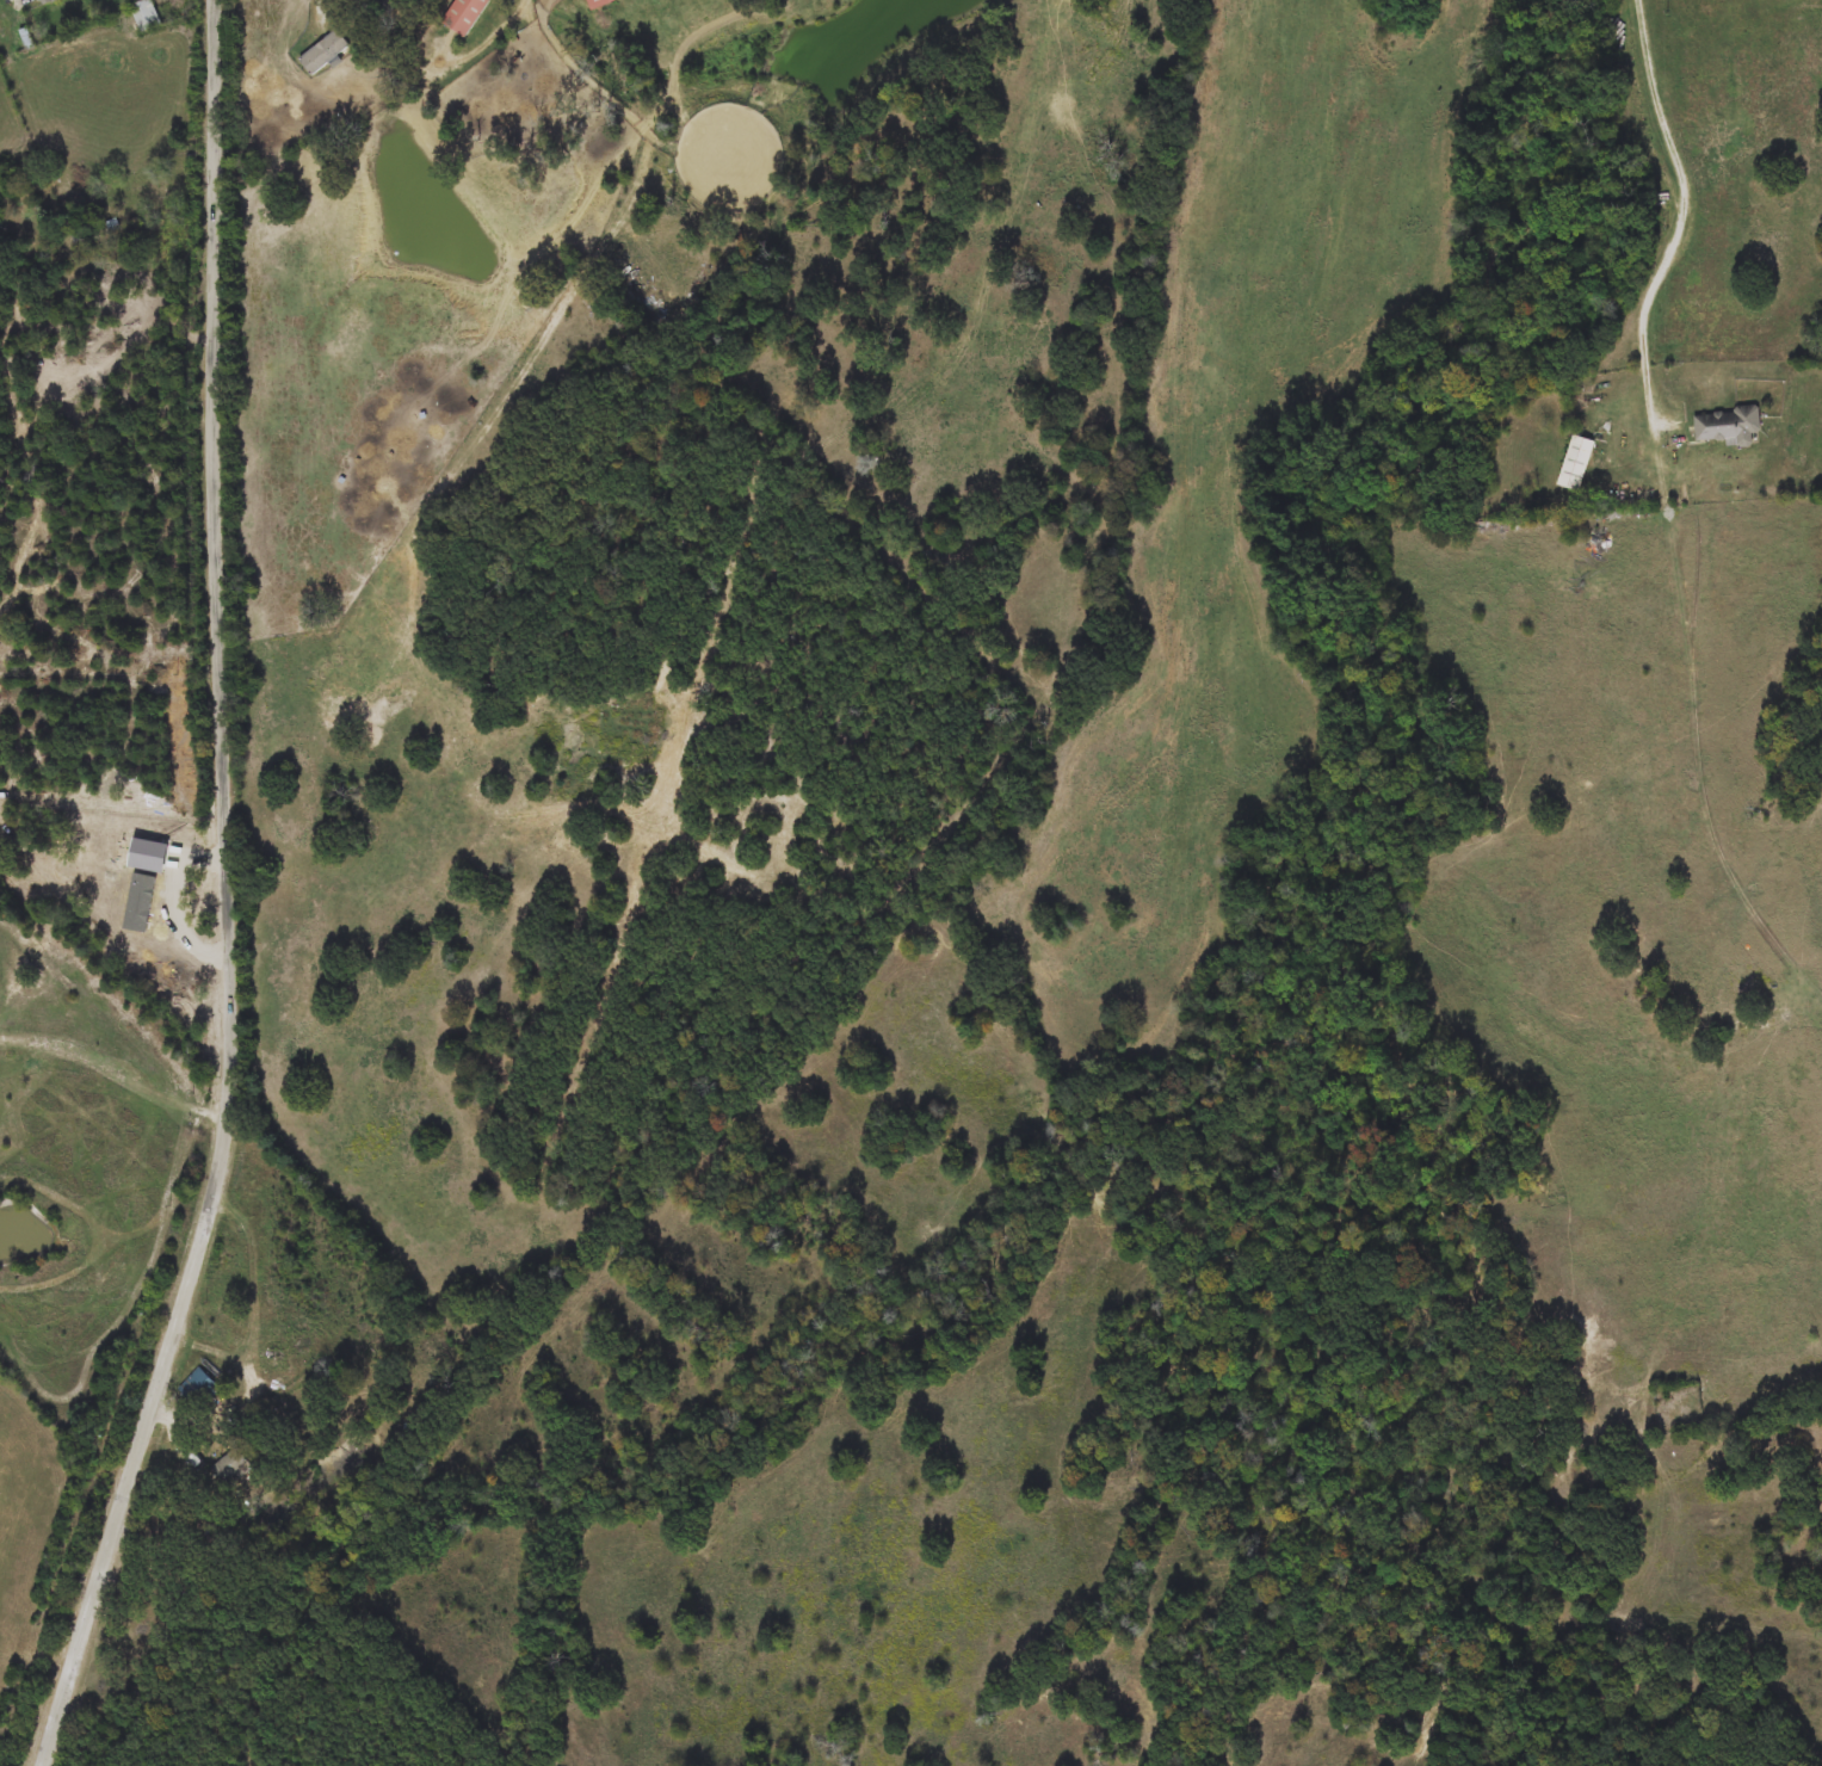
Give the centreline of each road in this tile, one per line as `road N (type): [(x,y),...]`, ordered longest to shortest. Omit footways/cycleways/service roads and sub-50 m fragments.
road 1 (residential): [(41,1765),(178,1333),(229,1118),(216,643)]
road 2 (residential): [(216,643),(211,0)]

